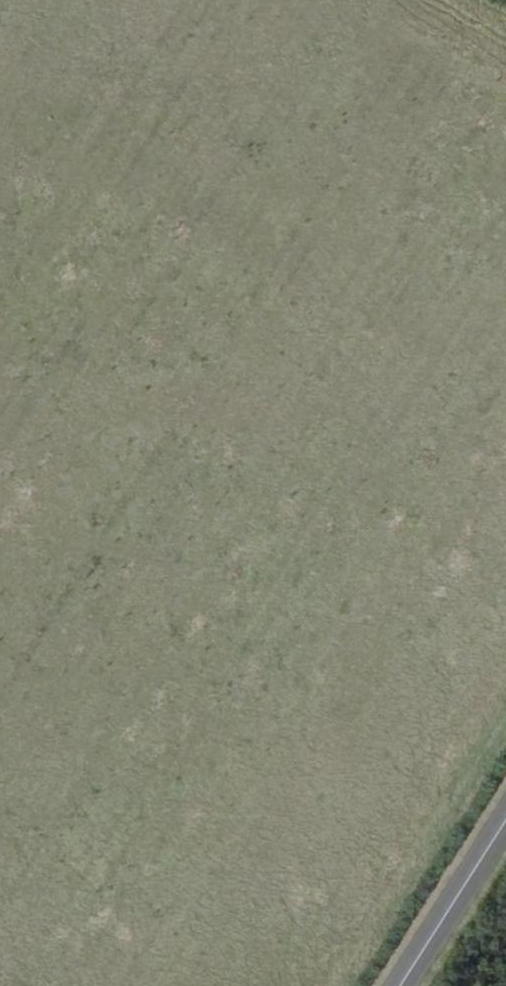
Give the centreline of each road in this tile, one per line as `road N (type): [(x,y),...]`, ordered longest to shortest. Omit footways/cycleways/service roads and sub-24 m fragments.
road 1 (secondary): [(505,819),(400,985)]

